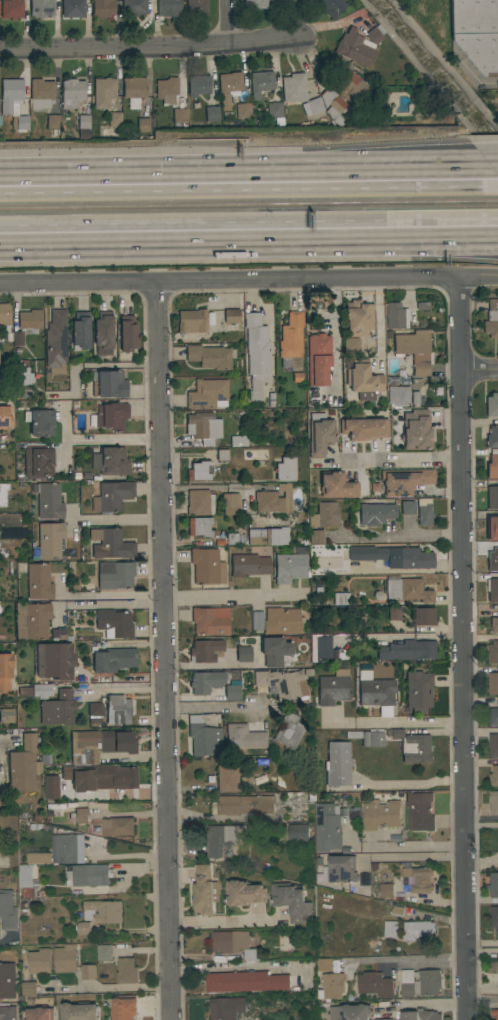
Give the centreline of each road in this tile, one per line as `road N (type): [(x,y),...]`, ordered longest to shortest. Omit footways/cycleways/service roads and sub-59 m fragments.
road 1 (residential): [(468,1019),(459,275)]
road 2 (residential): [(171,1019),(157,280)]
road 3 (motorway): [(497,189),(0,198)]
road 4 (motorway): [(0,223),(497,216)]
road 5 (tertiary): [(497,277),(0,282)]
road 6 (motorway): [(490,168),(0,176)]
road 7 (motorway): [(0,250),(440,242)]
road 8 (residential): [(302,40),(0,49)]

